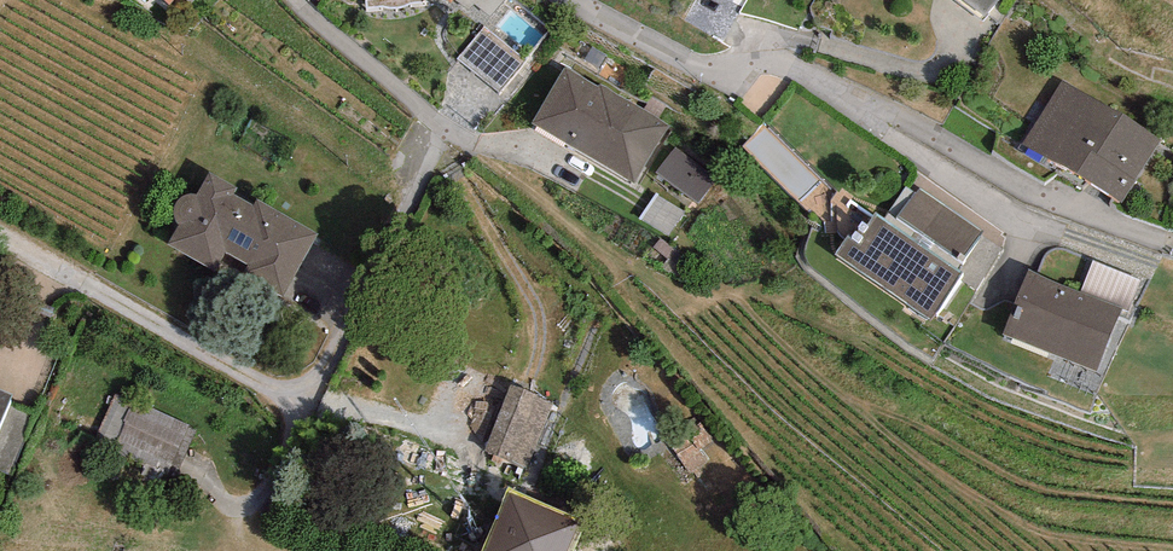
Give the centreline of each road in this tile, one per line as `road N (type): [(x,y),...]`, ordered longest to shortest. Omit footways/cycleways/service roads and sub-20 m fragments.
road 1 (residential): [(294,0),(421,104),(446,138),(331,365),(302,390),(236,367),(0,239)]
road 2 (residential): [(1169,243),(1043,195),(813,77),(771,62),(727,71),(679,59),(569,0)]

